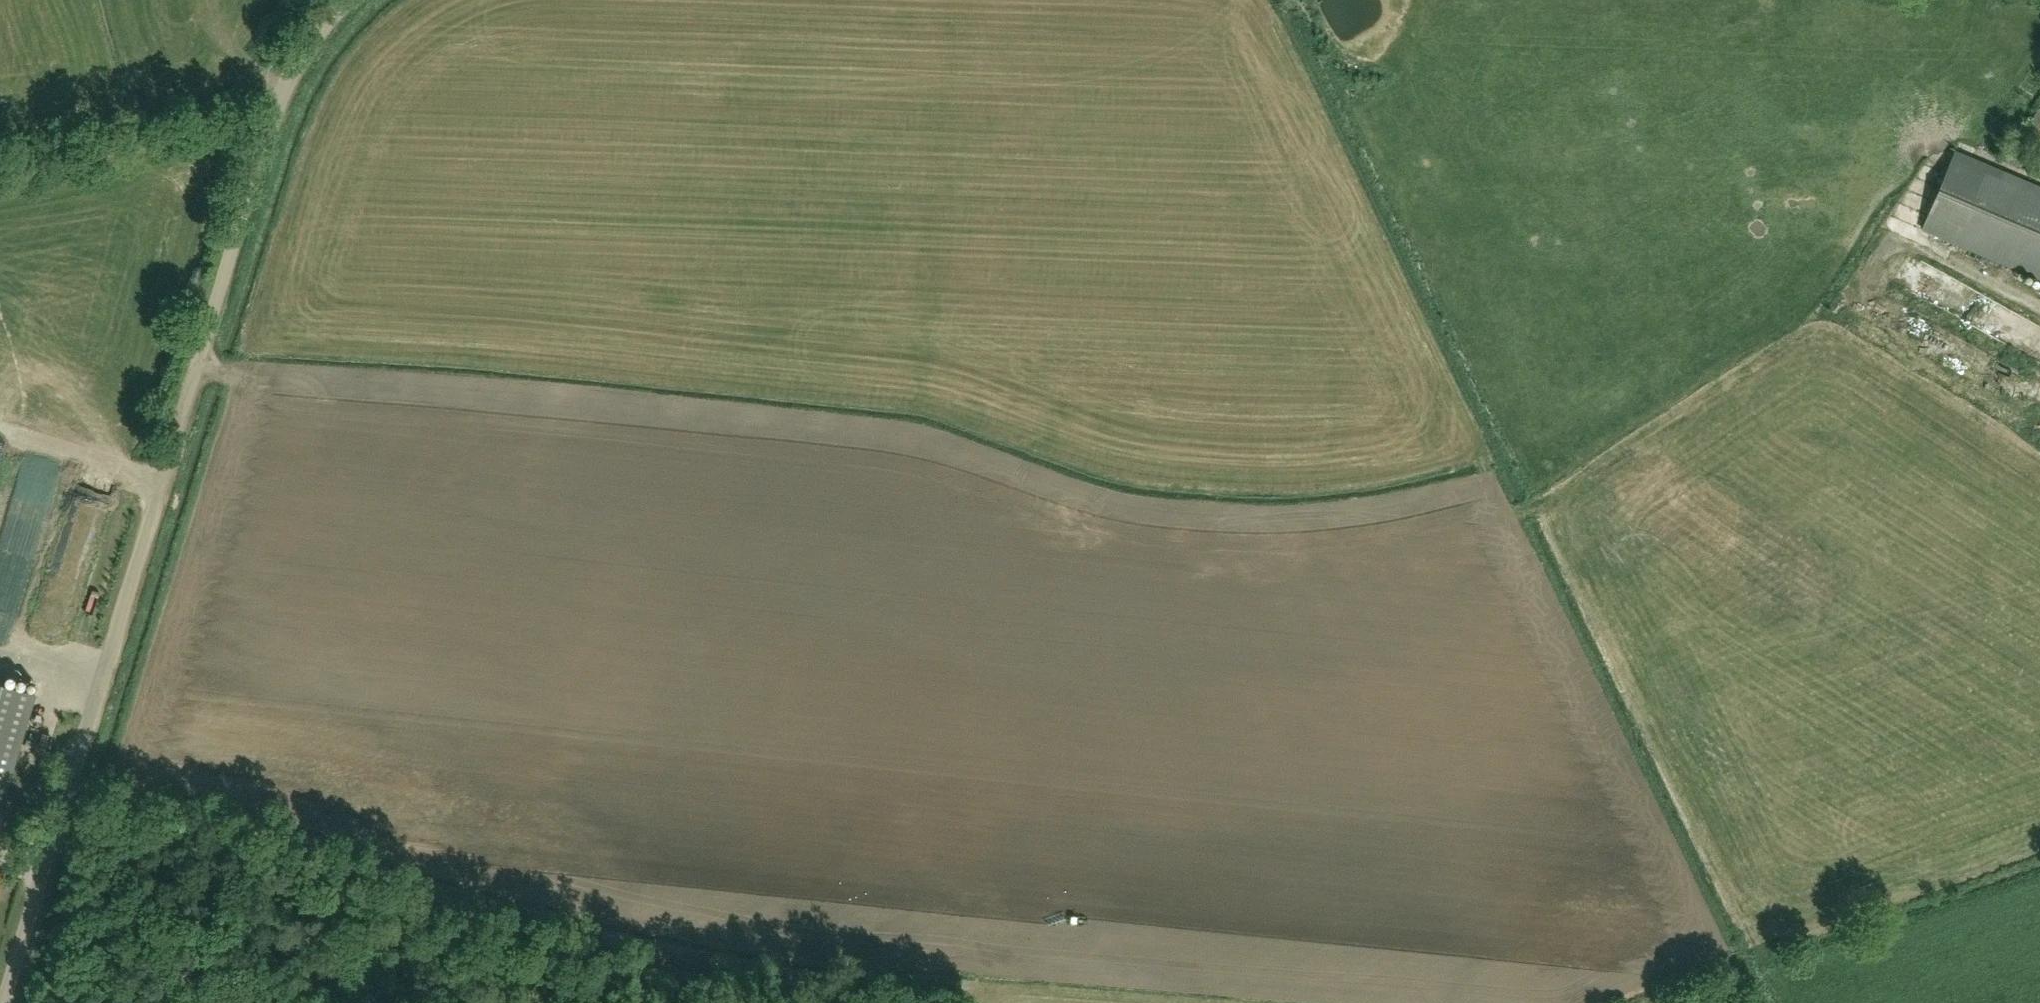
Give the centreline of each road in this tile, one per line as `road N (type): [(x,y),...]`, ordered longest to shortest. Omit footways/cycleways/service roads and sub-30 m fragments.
road 1 (unclassified): [(7,1002),(281,91),(343,0)]

